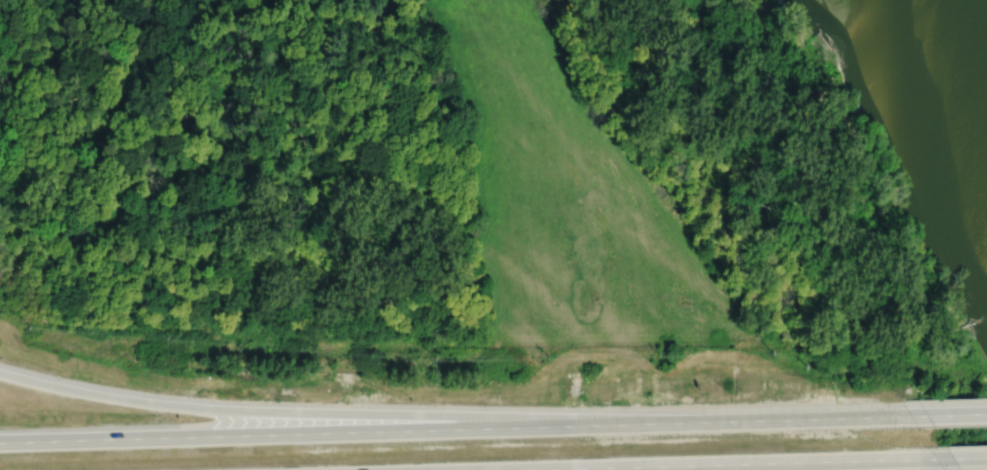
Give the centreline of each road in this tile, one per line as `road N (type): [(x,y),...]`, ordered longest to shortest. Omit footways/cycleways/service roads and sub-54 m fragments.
road 1 (motorway): [(896,416),(0,442)]
road 2 (motorway): [(622,425),(182,407),(0,374)]
road 3 (motorway): [(516,469),(896,459)]

